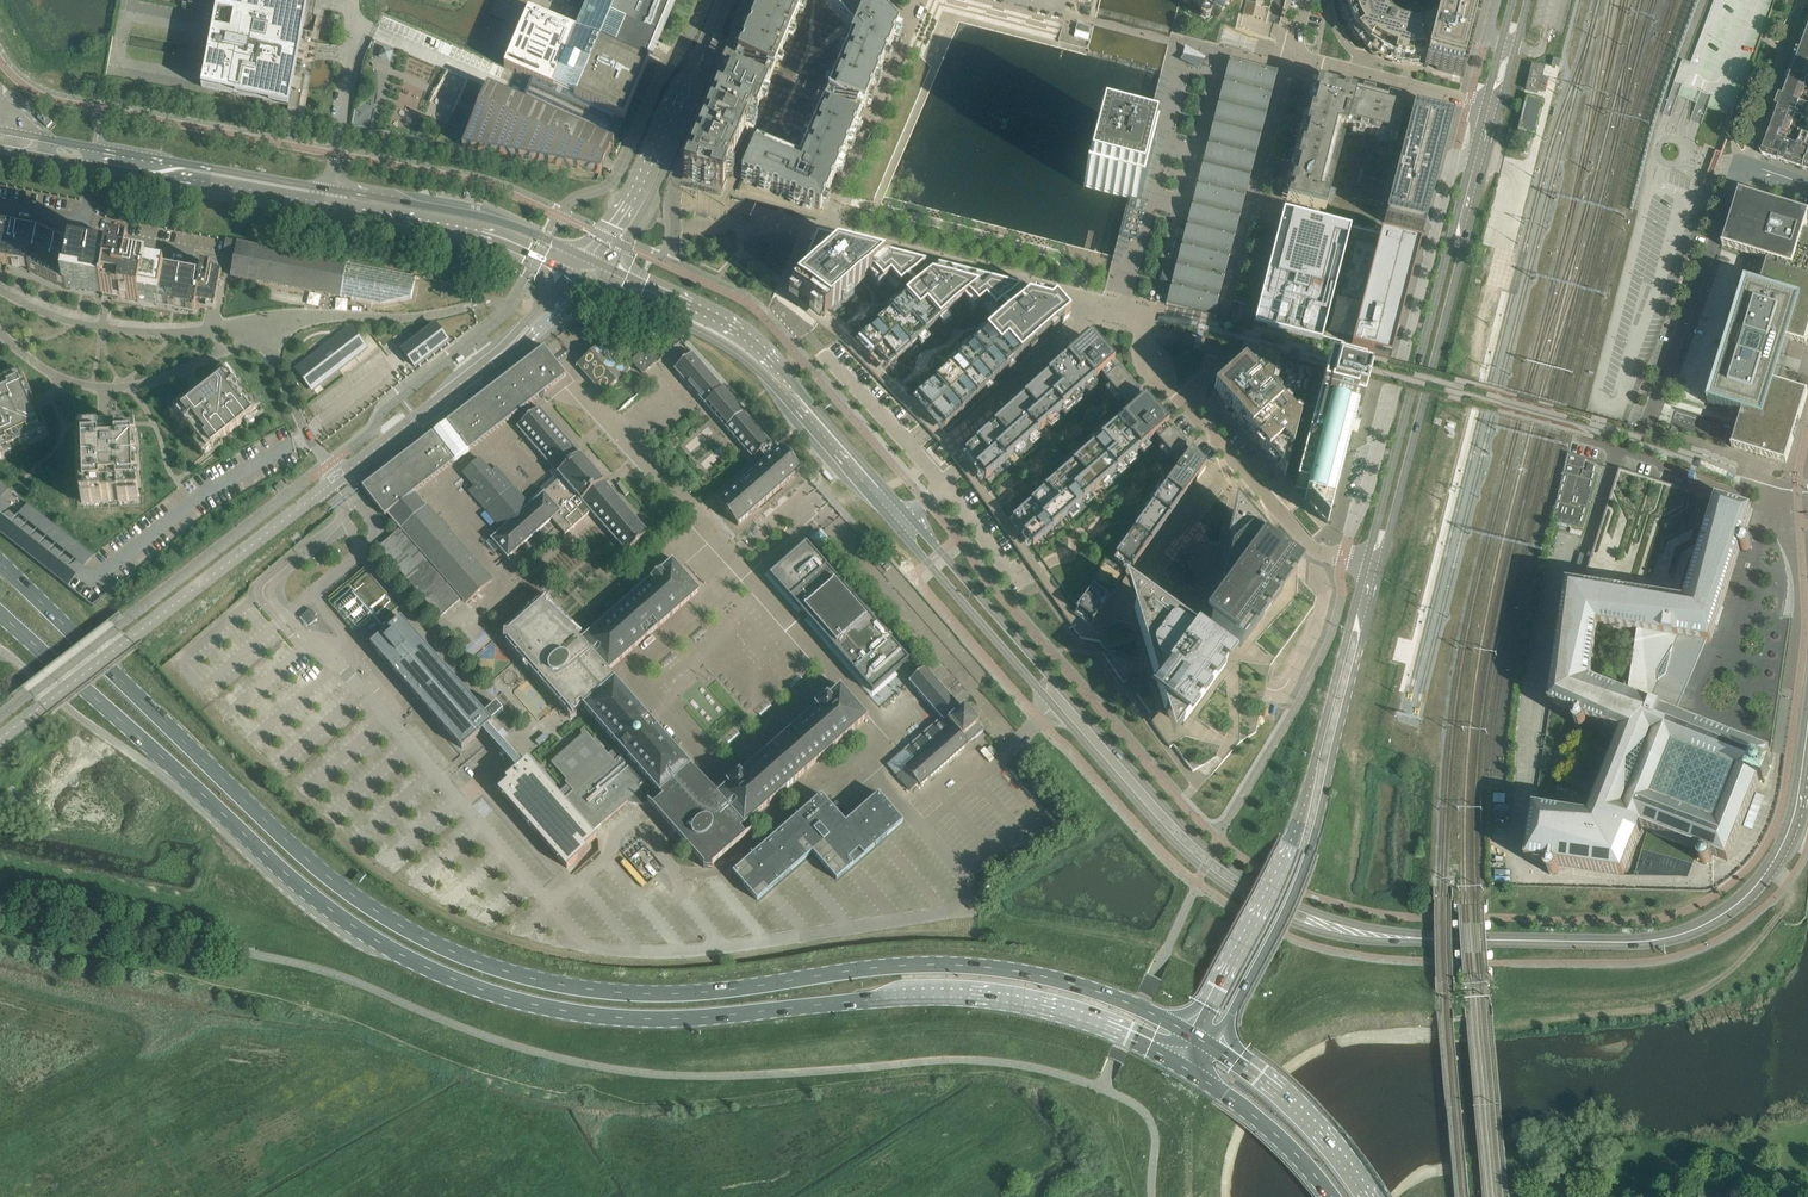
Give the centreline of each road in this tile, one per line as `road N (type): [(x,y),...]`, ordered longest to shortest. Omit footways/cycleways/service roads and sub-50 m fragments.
road 1 (primary): [(1194,1035),(1087,987),(989,967),(900,964),(633,993),(563,986),(461,958),(349,896),(286,842),(0,562)]
road 2 (primary): [(0,615),(306,893),(383,945),(463,983),(536,1005),(641,1019),(909,997),(1004,1001),(1096,1025),(1186,1068)]
road 3 (tertiary): [(894,526),(1205,870),(1259,906),(1316,930),(1367,940),(1416,937)]
road 4 (tertiary): [(1416,937),(1301,907),(1212,854),(909,514)]
road 5 (residential): [(920,0),(825,224),(1094,296),(1139,332),(1156,361)]
road 6 (tertiary): [(583,256),(504,221),(0,128)]
road 7 (tertiary): [(0,146),(455,230),(569,272)]
road 8 (tertiary): [(1807,728),(1781,850),(1748,894),(1703,925),(1646,940),(1416,937)]
road 9 (secondary): [(1213,1047),(1309,855),(1381,567)]
road 10 (secondary): [(1367,564),(1290,845),(1194,1035)]
road 11 (unclassified): [(508,348),(129,638)]
road 12 (residential): [(1472,159),(1454,164),(1344,557)]
road 13 (secondary): [(1472,159),(1367,564)]
road 14 (secondary): [(1381,567),(1485,163)]
road 15 (tertiary): [(909,514),(754,341),(604,266)]
road 16 (tertiary): [(590,281),(748,361),(894,526)]
road 17 (residential): [(1294,55),(1194,413)]
road 18 (track): [(1773,864),(1794,883),(1783,912),(1721,979),(1648,1010),(1544,1017)]
road 19 (residential): [(1632,455),(1743,161)]
road 20 (track): [(1494,286),(1473,408),(1447,457),(1432,538)]
road 21 (tertiary): [(604,266),(656,189),(693,103),(708,42)]
road 22 (tertiary): [(708,42),(630,198),(583,256)]
road 23 (primary): [(1363,1196),(1296,1114),(1213,1047)]
road 24 (residential): [(1344,557),(1306,541),(1194,413)]
road 25 (residential): [(1294,55),(1486,106)]
road 26 (primary): [(1186,1068),(1275,1135),(1331,1196)]
road 27 (track): [(1585,0),(1526,175)]
road 28 (residential): [(824,351),(942,486)]
road 29 (residential): [(1743,161),(1804,0)]
road 30 (unclassified): [(0,739),(129,638)]
road 31 (residential): [(942,486),(1014,577),(1031,571)]

